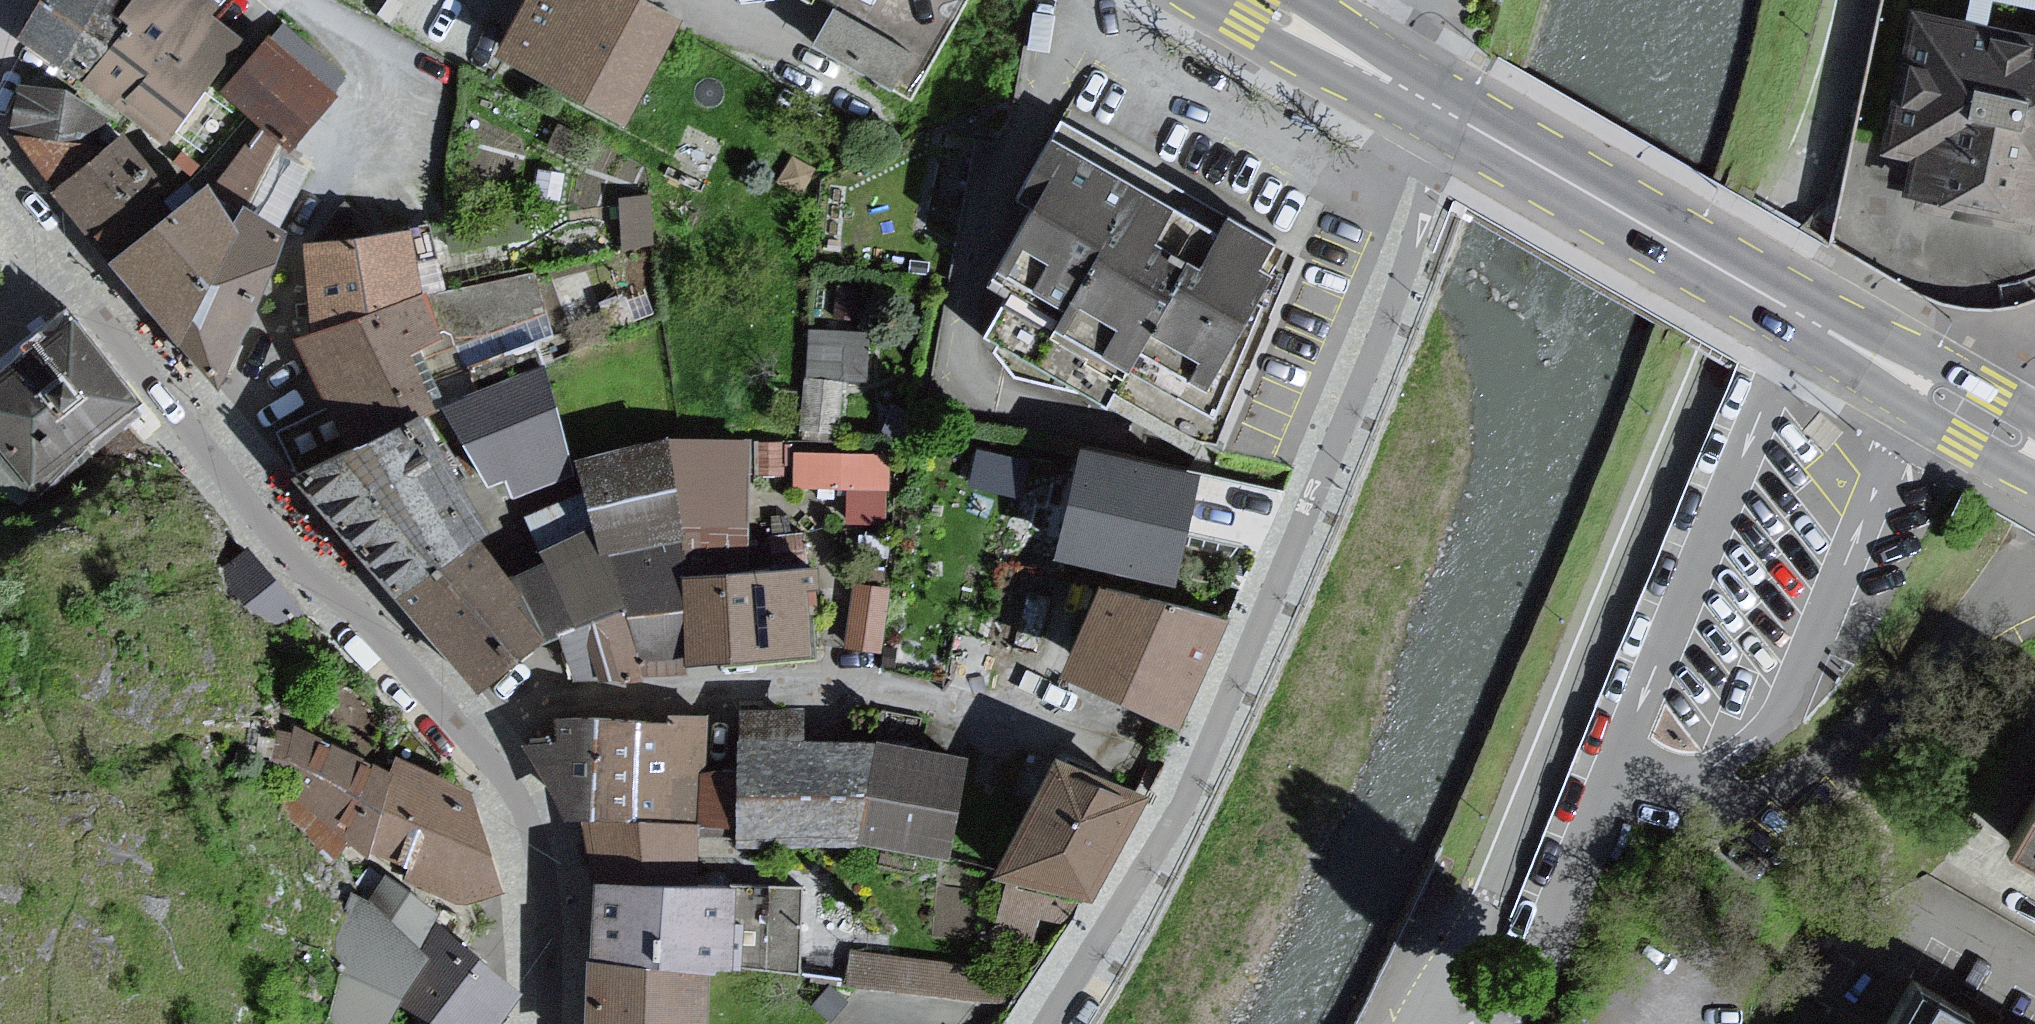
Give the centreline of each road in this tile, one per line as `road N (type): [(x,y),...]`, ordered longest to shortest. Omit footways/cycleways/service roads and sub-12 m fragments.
road 1 (residential): [(1457,984),(1522,840),(1674,451),(1810,156),(1849,0)]
road 2 (residential): [(1045,1023),(1177,815),(1423,221)]
road 3 (residential): [(477,749),(357,610),(286,552),(0,193)]
road 4 (residential): [(1129,760),(932,699),(795,680),(566,701),(524,714),(477,749)]
road 5 (residential): [(1620,758),(1697,776),(1762,743),(1792,701),(1922,384)]
road 6 (residential): [(1804,318),(1620,758)]
road 7 (primary): [(1804,318),(1459,118)]
road 8 (residential): [(1620,758),(1526,969),(1457,984)]
road 9 (residential): [(549,1023),(551,935),(538,850),(513,792),(477,749)]
road 10 (primary): [(1459,118),(1251,0)]
road 11 (primary): [(1922,384),(1804,318)]
road 12 (primary): [(2034,449),(1922,384)]

